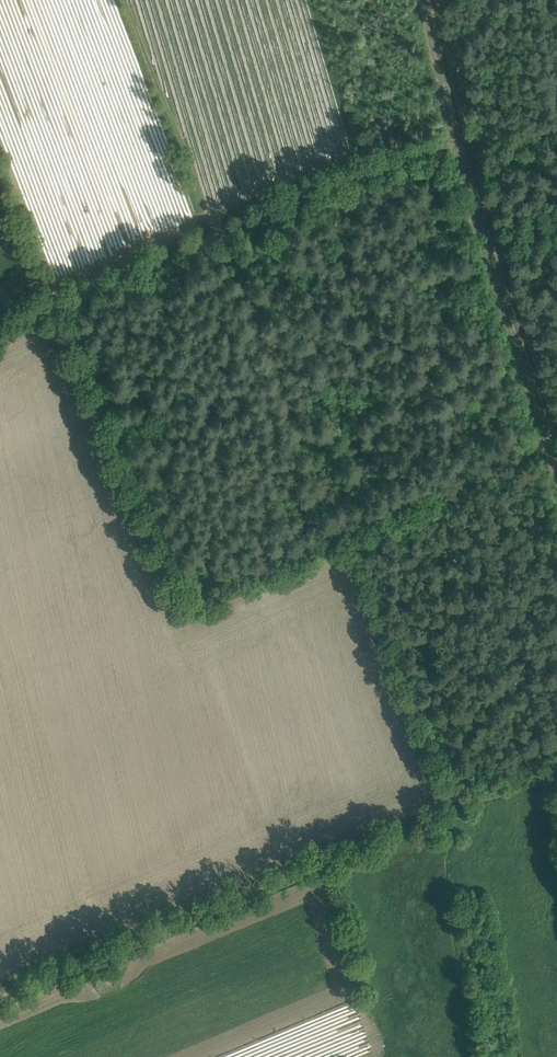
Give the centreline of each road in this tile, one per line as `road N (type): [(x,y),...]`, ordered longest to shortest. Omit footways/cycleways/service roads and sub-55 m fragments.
road 1 (track): [(0,327),(457,129)]
road 2 (track): [(457,129),(425,0)]

